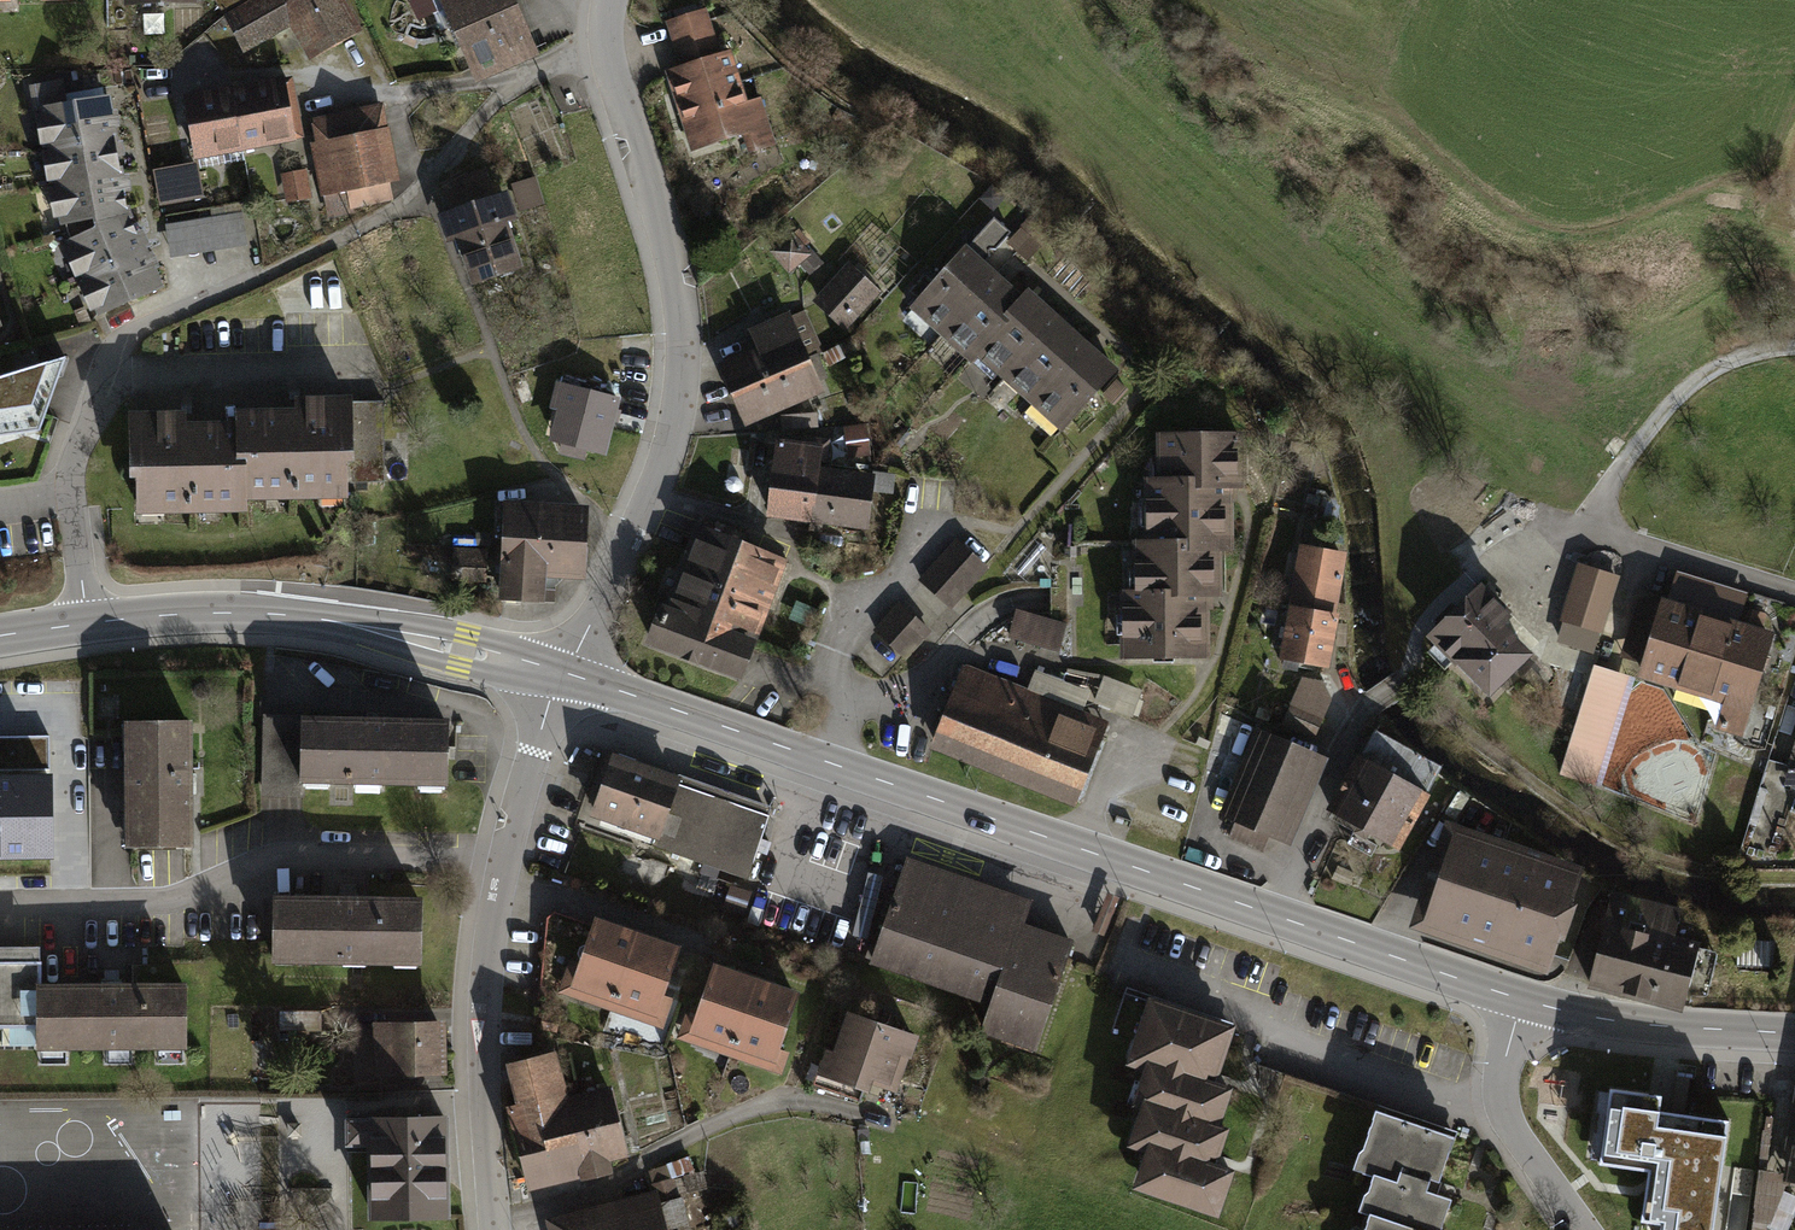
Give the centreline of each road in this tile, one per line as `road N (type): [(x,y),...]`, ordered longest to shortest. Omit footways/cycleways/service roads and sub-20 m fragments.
road 1 (secondary): [(1521,1000),(566,674)]
road 2 (residential): [(566,674),(641,520),(680,392),(676,278),(608,50)]
road 3 (residential): [(0,905),(170,903),(281,860),(501,869)]
road 4 (secondary): [(566,674),(276,615),(88,624)]
road 5 (residential): [(88,624),(70,472),(117,342),(267,275)]
road 6 (residential): [(501,869),(486,973),(495,1229)]
road 7 (secondary): [(1794,1036),(1635,1024),(1521,1000)]
road 8 (residential): [(1521,1000),(1501,1100),(1582,1229)]
road 9 (residential): [(421,195),(517,87),(608,50)]
road 10 (residential): [(566,674),(501,869)]
road 11 (residential): [(1794,597),(1600,535)]

